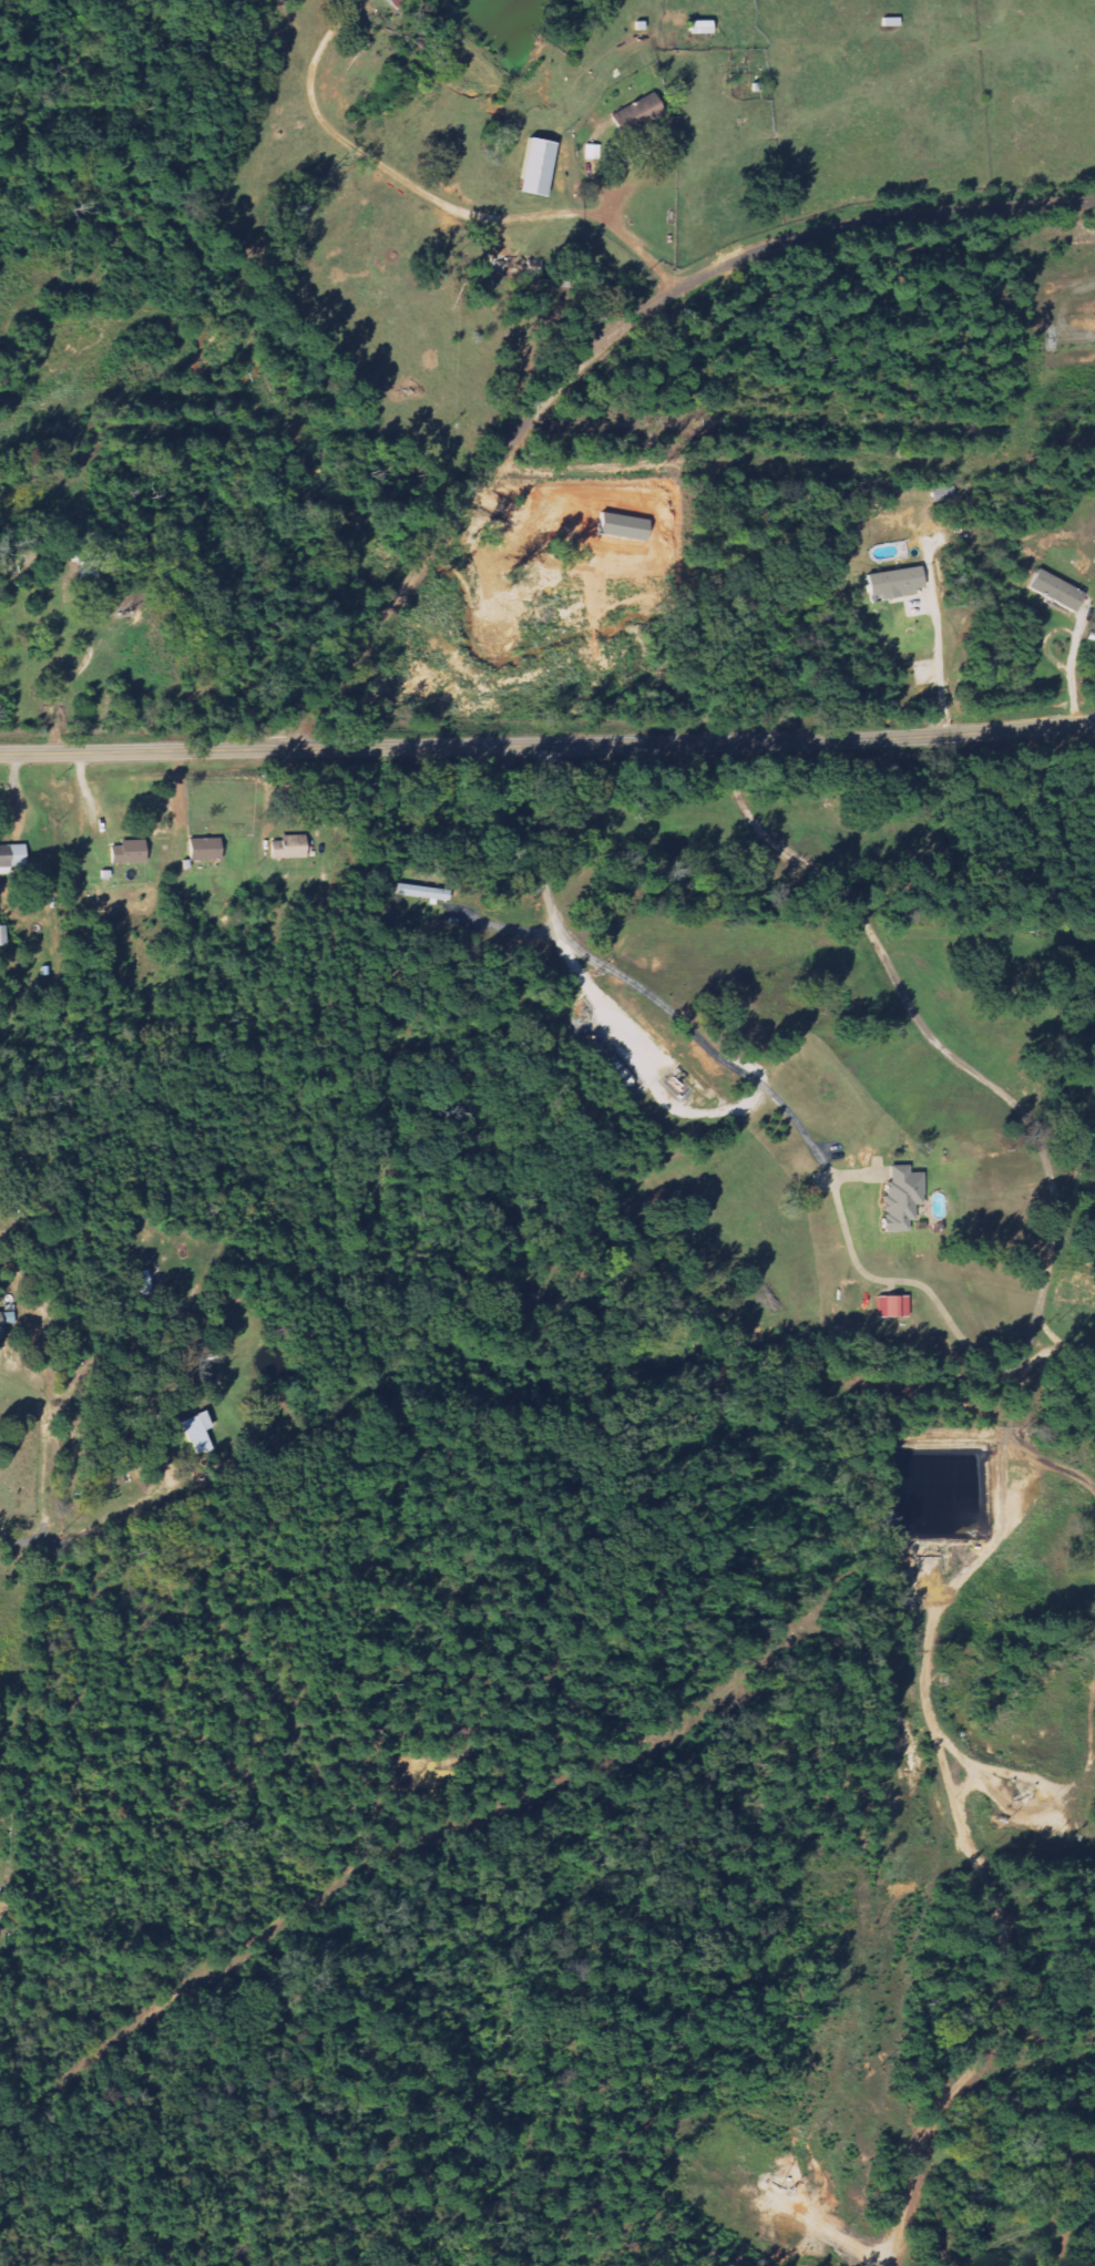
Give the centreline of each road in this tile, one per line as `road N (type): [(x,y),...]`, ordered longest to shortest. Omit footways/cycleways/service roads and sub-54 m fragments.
road 1 (tertiary): [(0,754),(872,739),(1094,722)]
road 2 (residential): [(275,750),(541,407),(648,306),(741,259),(826,232),(898,217),(1094,202)]

